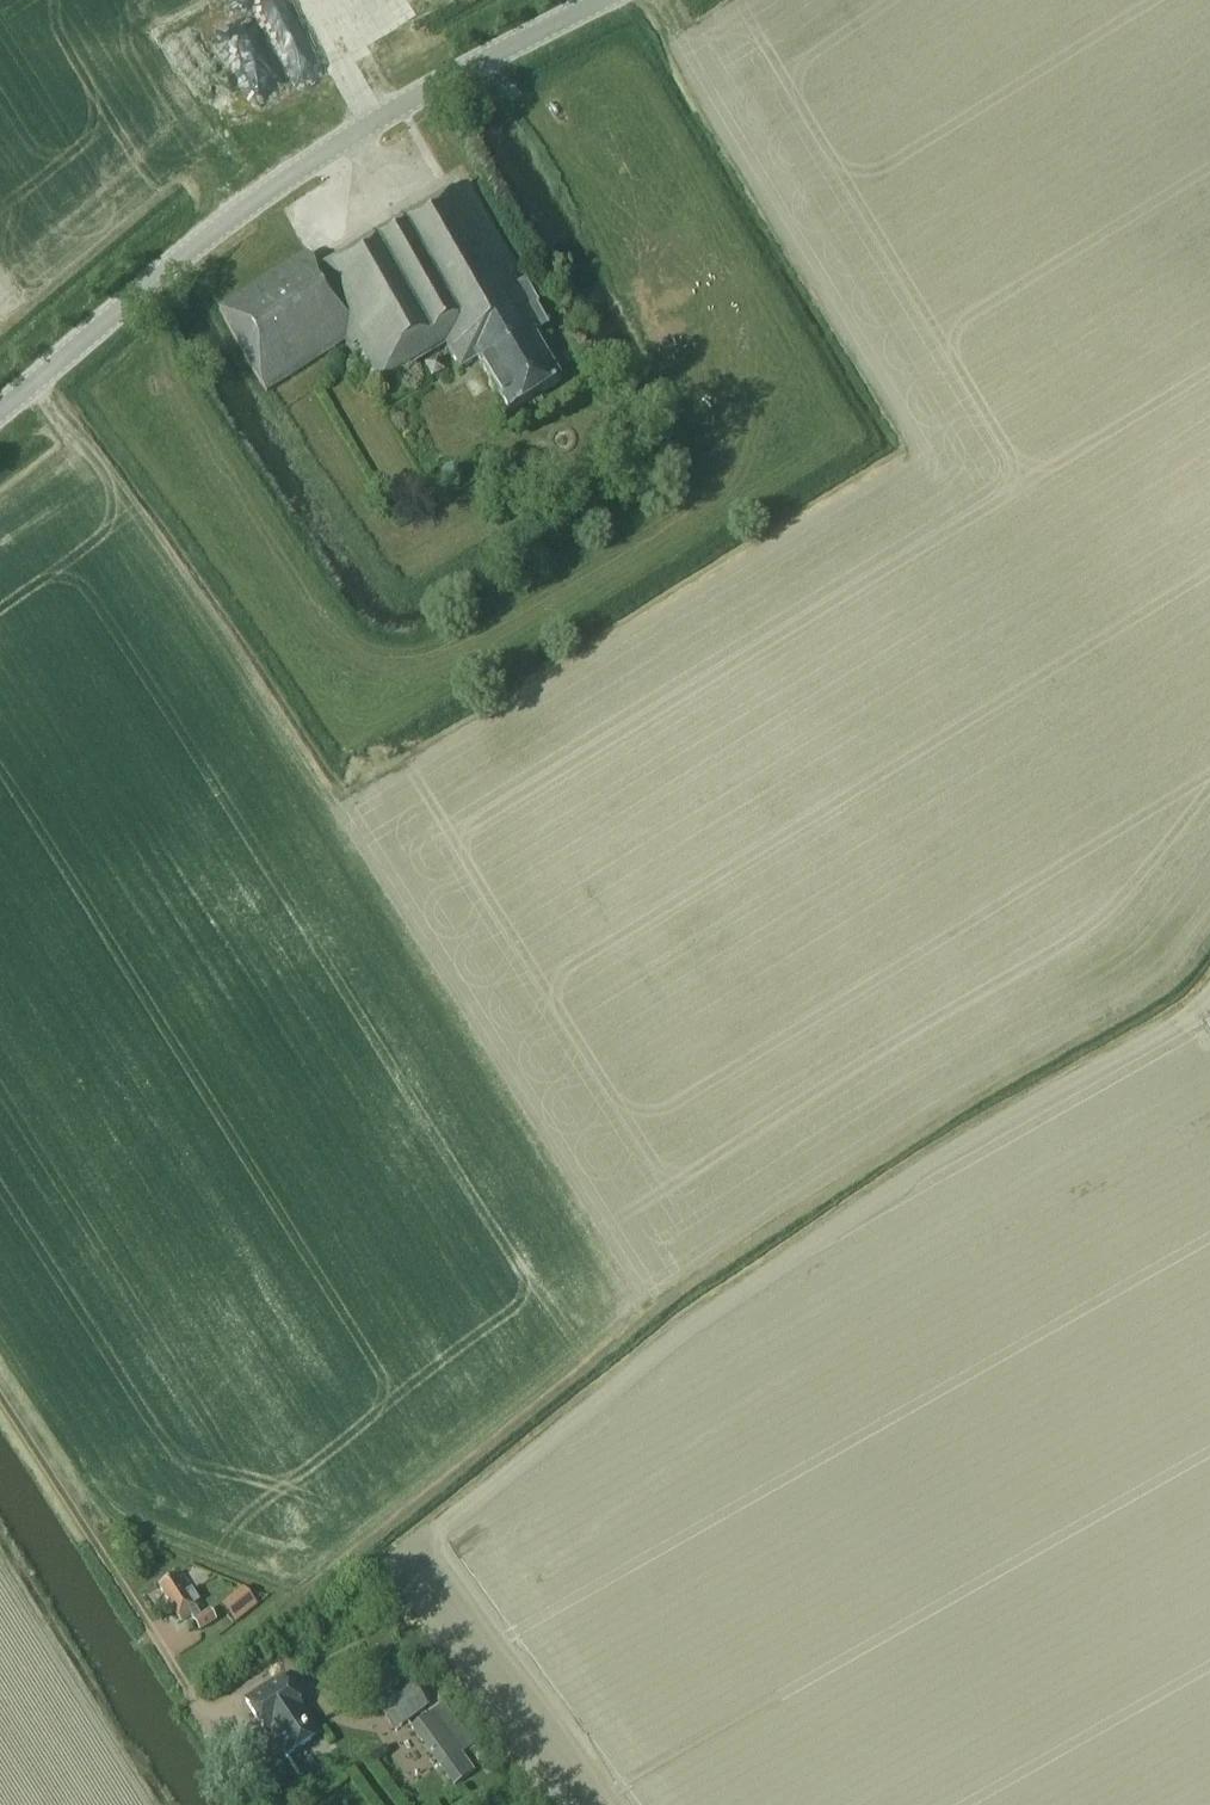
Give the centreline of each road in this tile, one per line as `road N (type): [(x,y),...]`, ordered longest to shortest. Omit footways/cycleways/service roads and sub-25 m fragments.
road 1 (tertiary): [(0,407),(306,165),(421,93),(607,0)]
road 2 (track): [(0,1400),(198,1715)]

